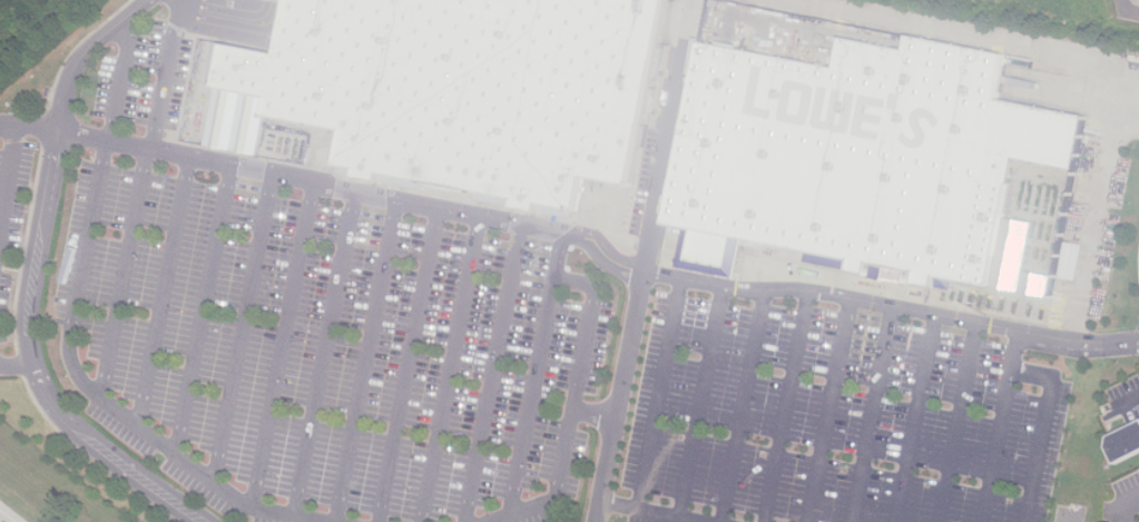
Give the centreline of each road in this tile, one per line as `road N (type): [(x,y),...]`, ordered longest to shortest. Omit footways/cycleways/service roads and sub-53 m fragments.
road 1 (residential): [(151,0),(72,75),(29,327),(41,382),(78,434),(204,521)]

